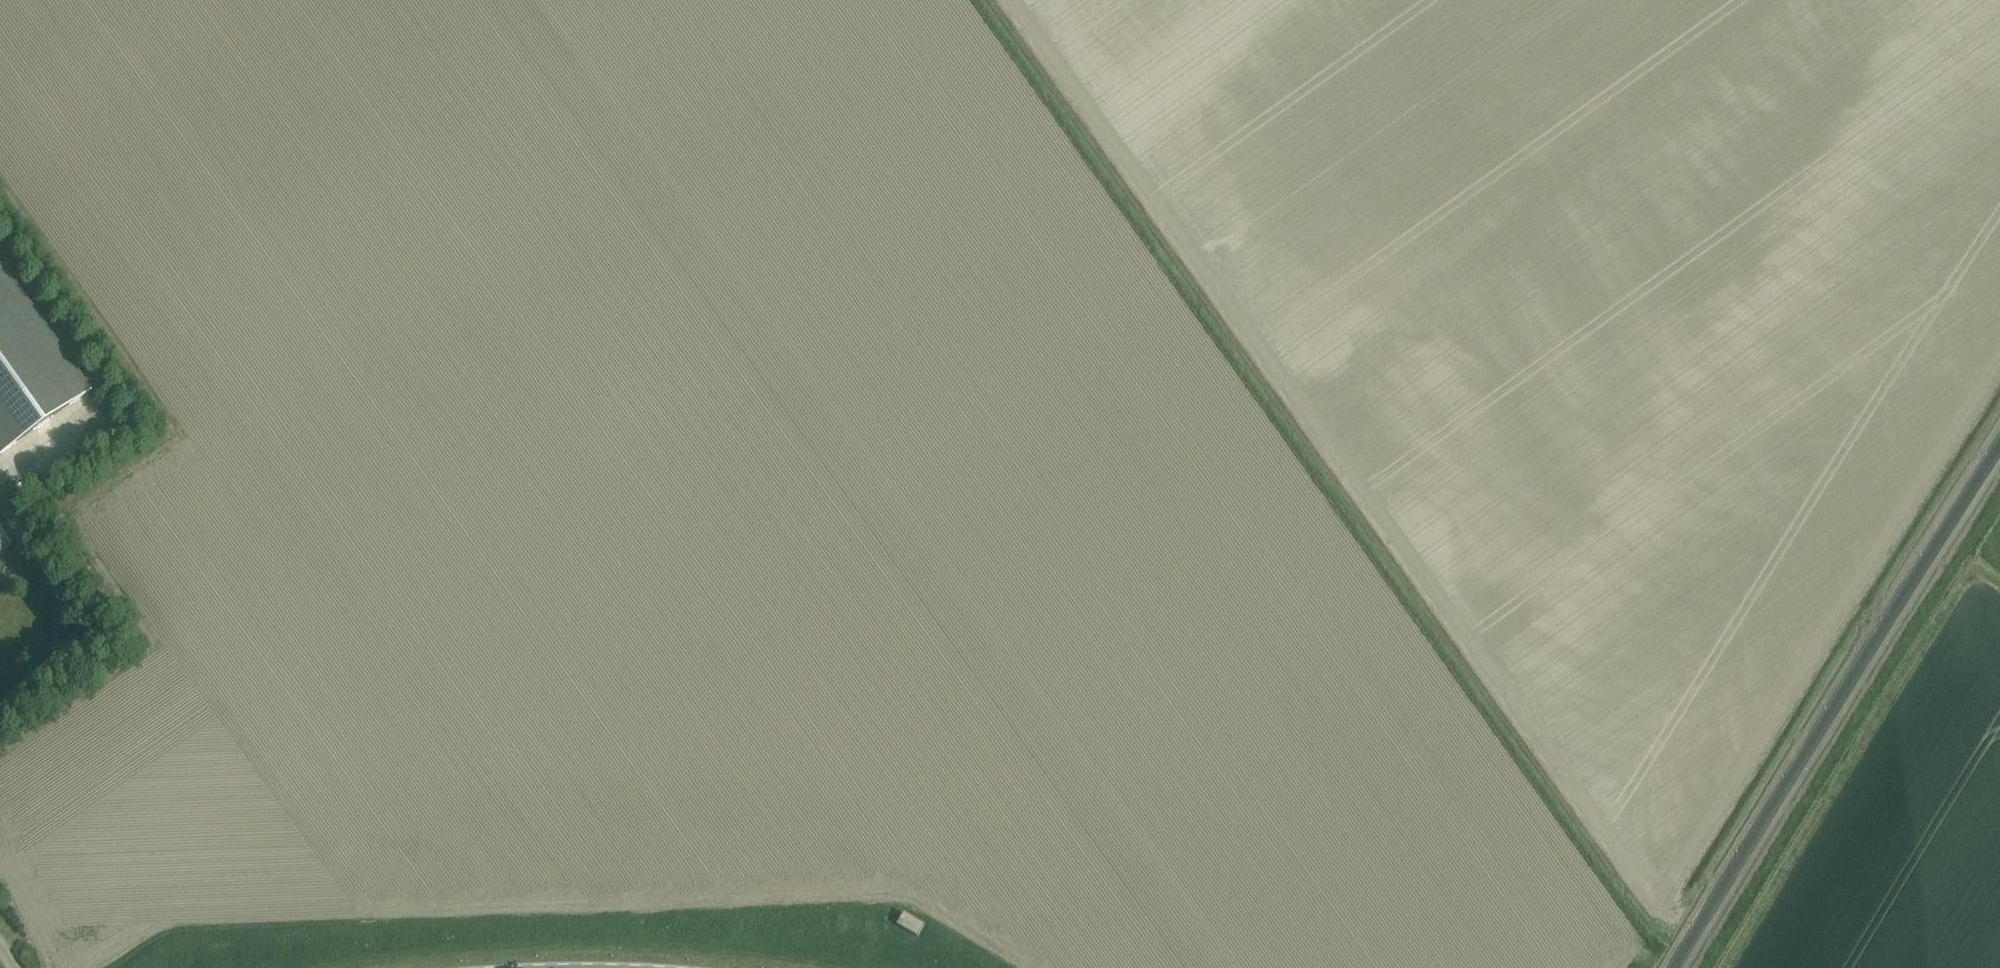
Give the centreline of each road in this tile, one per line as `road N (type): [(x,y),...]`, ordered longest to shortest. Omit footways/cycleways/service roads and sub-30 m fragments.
road 1 (unclassified): [(1674,967),(1999,446)]

